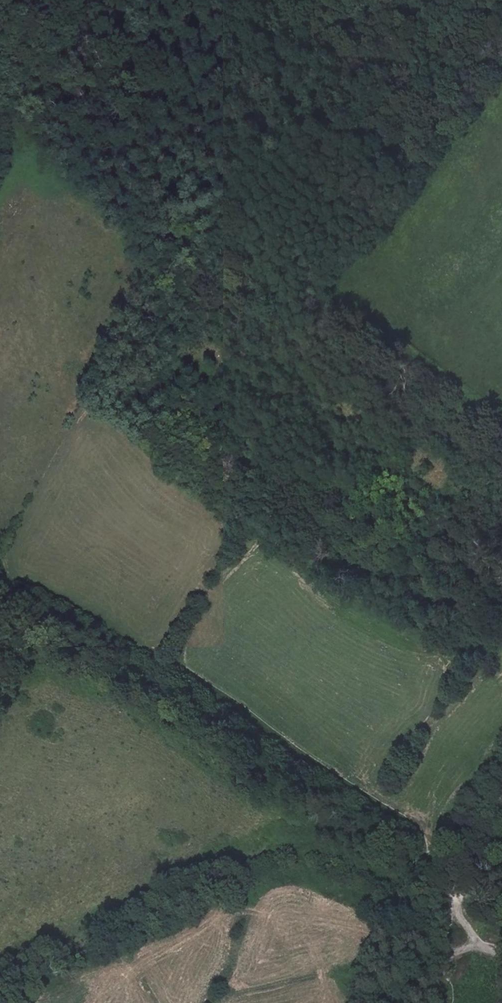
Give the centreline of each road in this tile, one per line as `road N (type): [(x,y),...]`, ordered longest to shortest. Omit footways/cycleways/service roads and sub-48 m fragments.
road 1 (track): [(432,866),(414,829),(282,750),(147,653)]
road 2 (track): [(432,866),(429,911),(442,984),(434,1002)]

